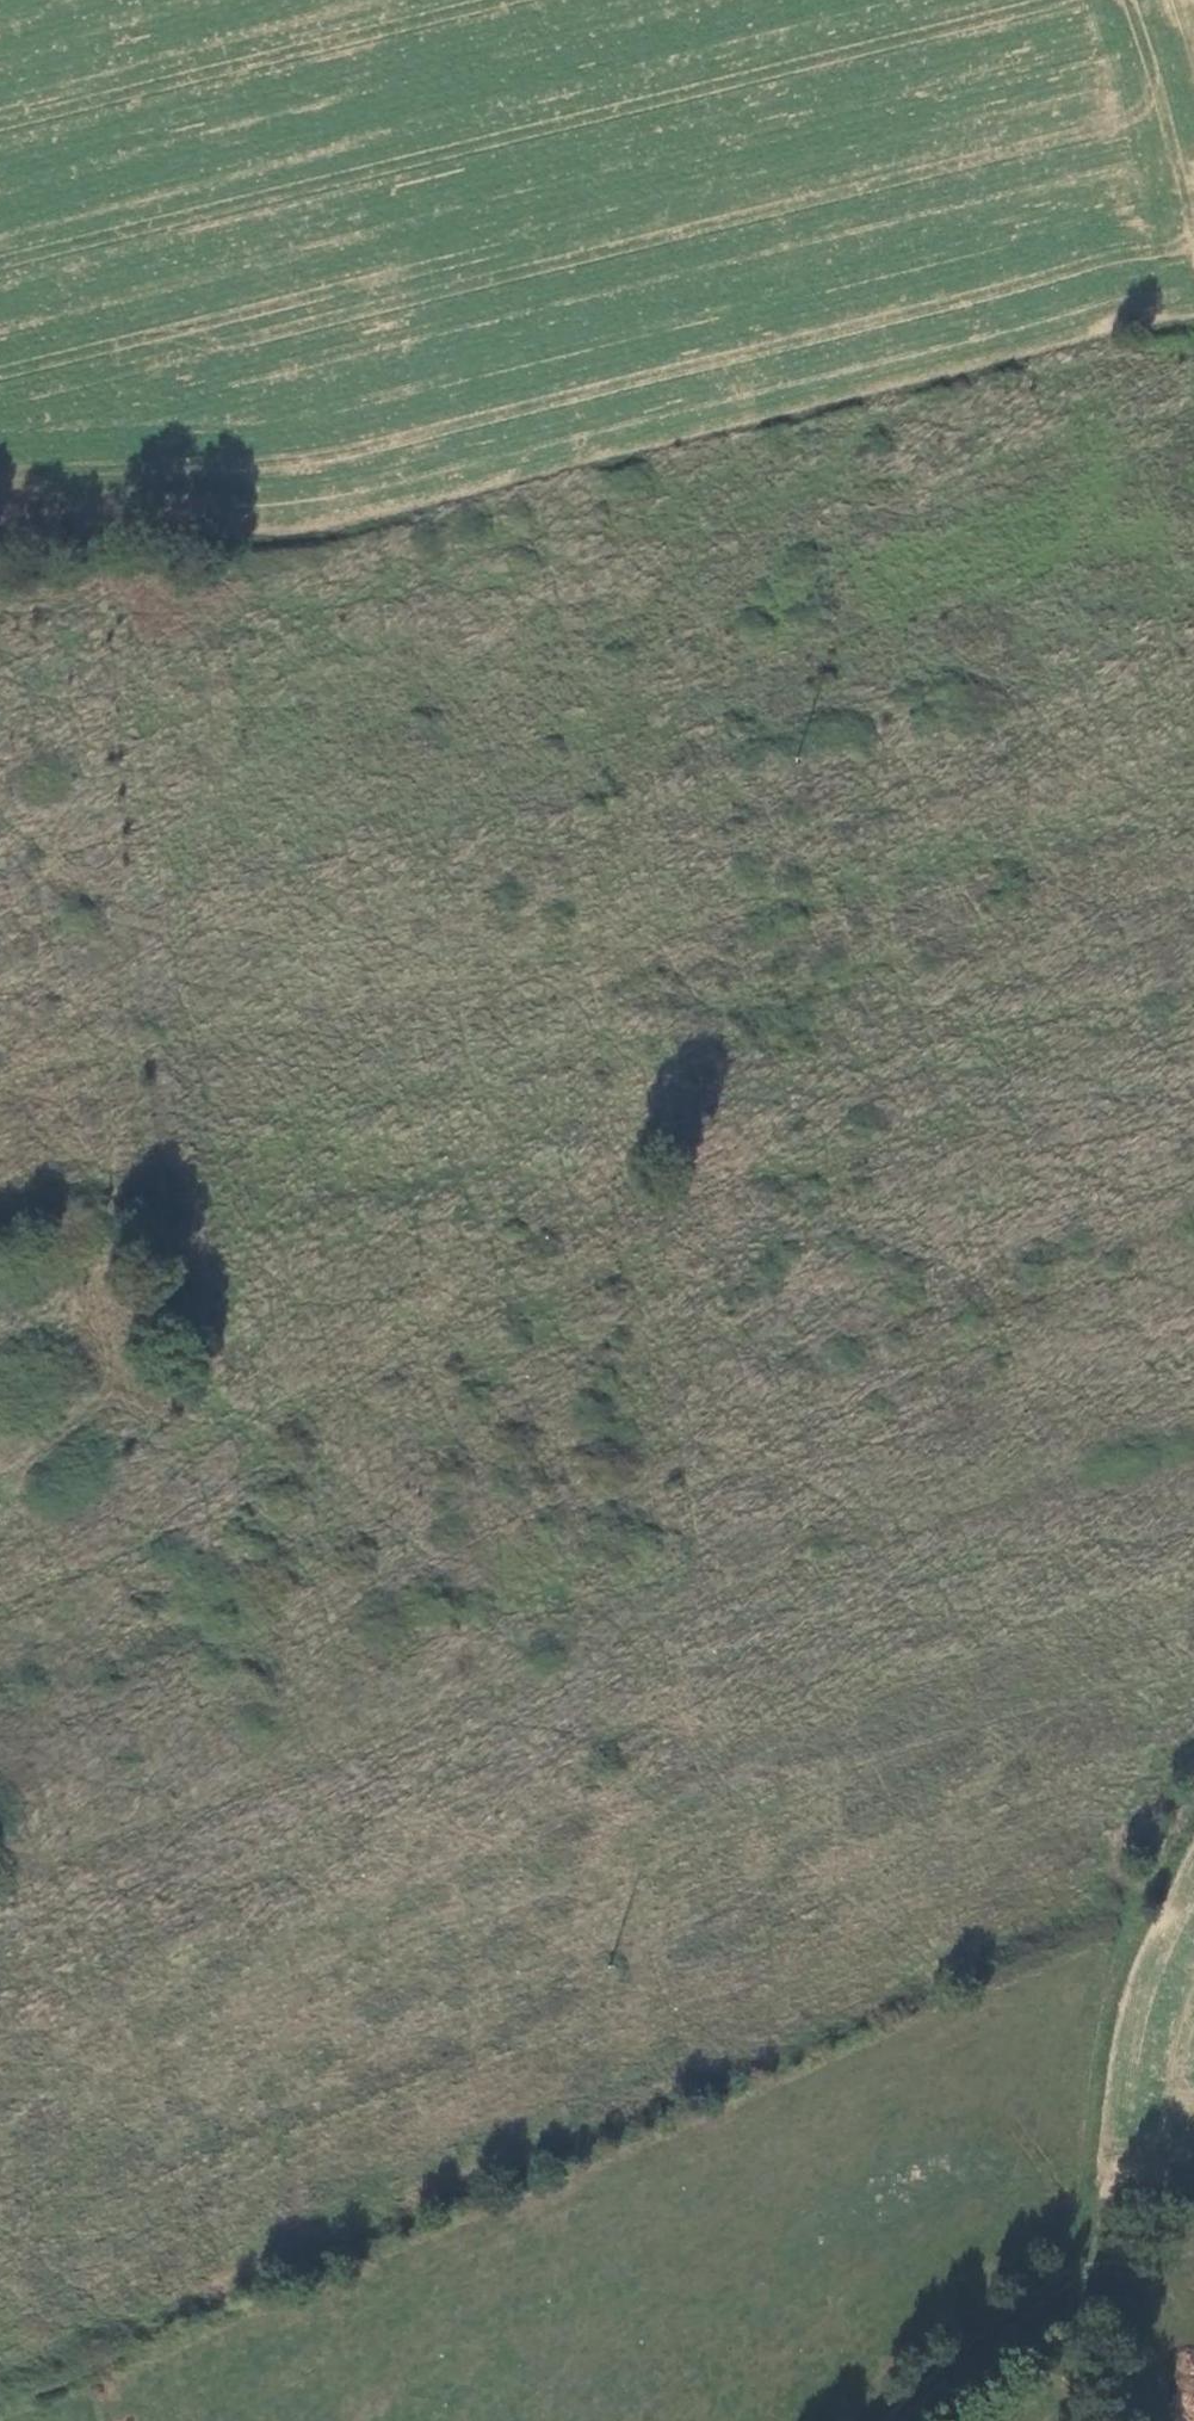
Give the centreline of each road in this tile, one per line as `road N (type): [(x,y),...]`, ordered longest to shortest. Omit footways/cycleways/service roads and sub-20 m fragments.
road 1 (track): [(1193,1757),(1101,1973),(1070,2265)]
road 2 (track): [(906,2420),(1070,2265)]

